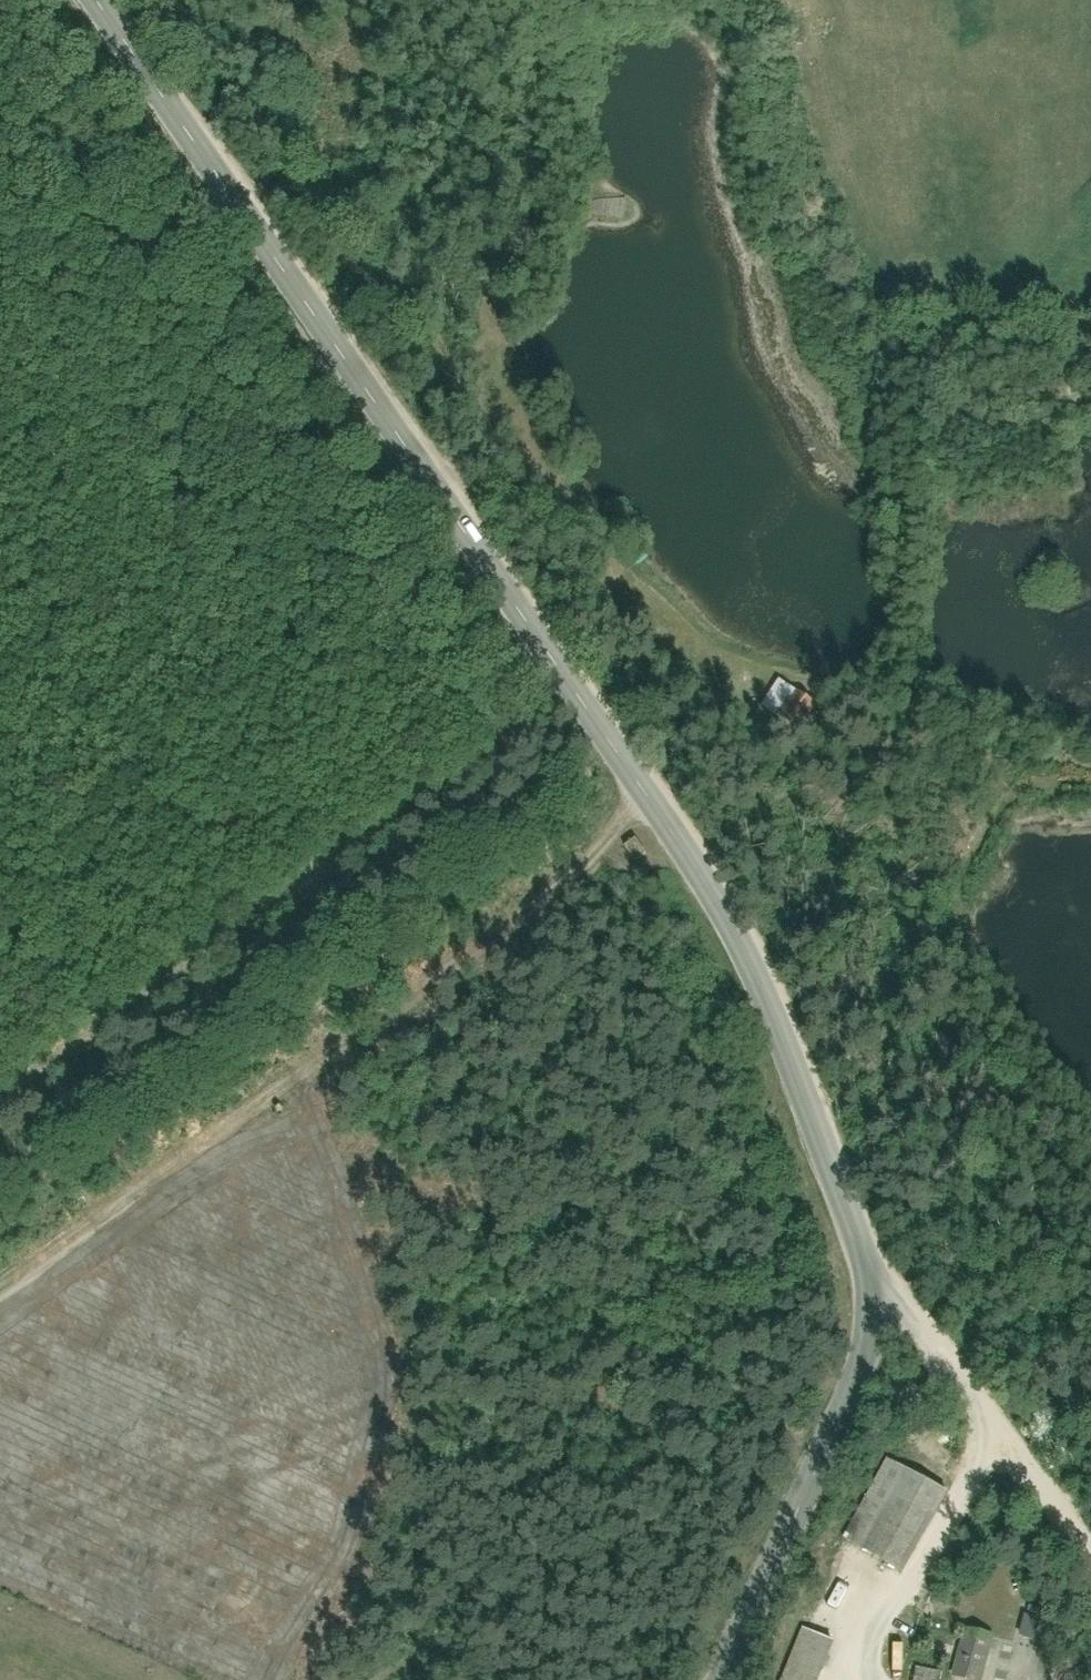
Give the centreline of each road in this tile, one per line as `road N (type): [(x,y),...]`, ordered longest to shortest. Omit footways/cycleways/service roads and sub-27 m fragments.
road 1 (unclassified): [(904,1319),(840,1140),(703,845),(125,0)]
road 2 (track): [(1090,1542),(947,1346),(904,1319)]

